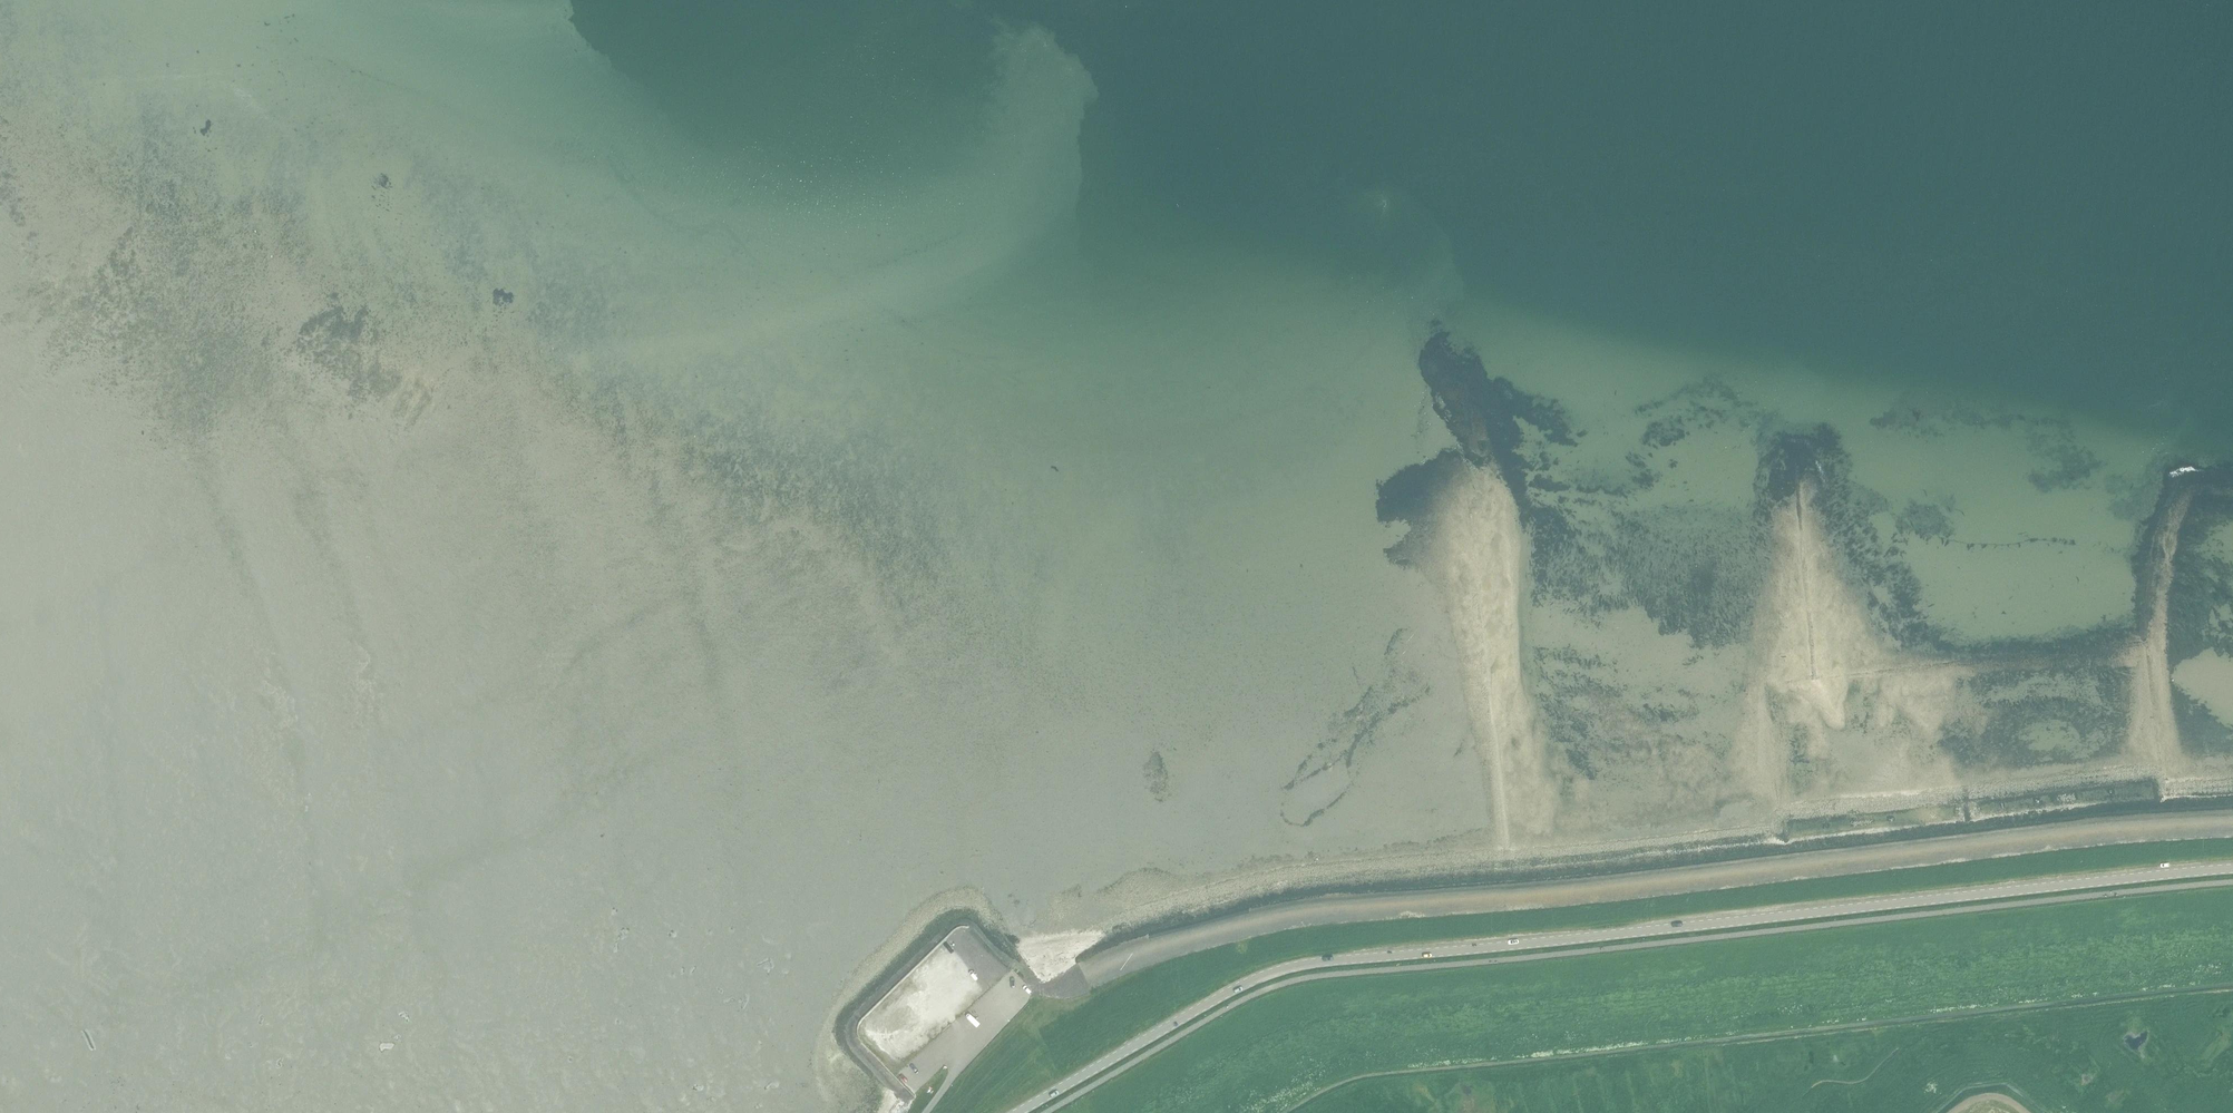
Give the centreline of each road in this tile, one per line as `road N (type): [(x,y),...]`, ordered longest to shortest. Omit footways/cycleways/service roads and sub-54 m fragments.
road 1 (tertiary): [(2232,859),(2181,858),(1286,969),(1011,1112)]

